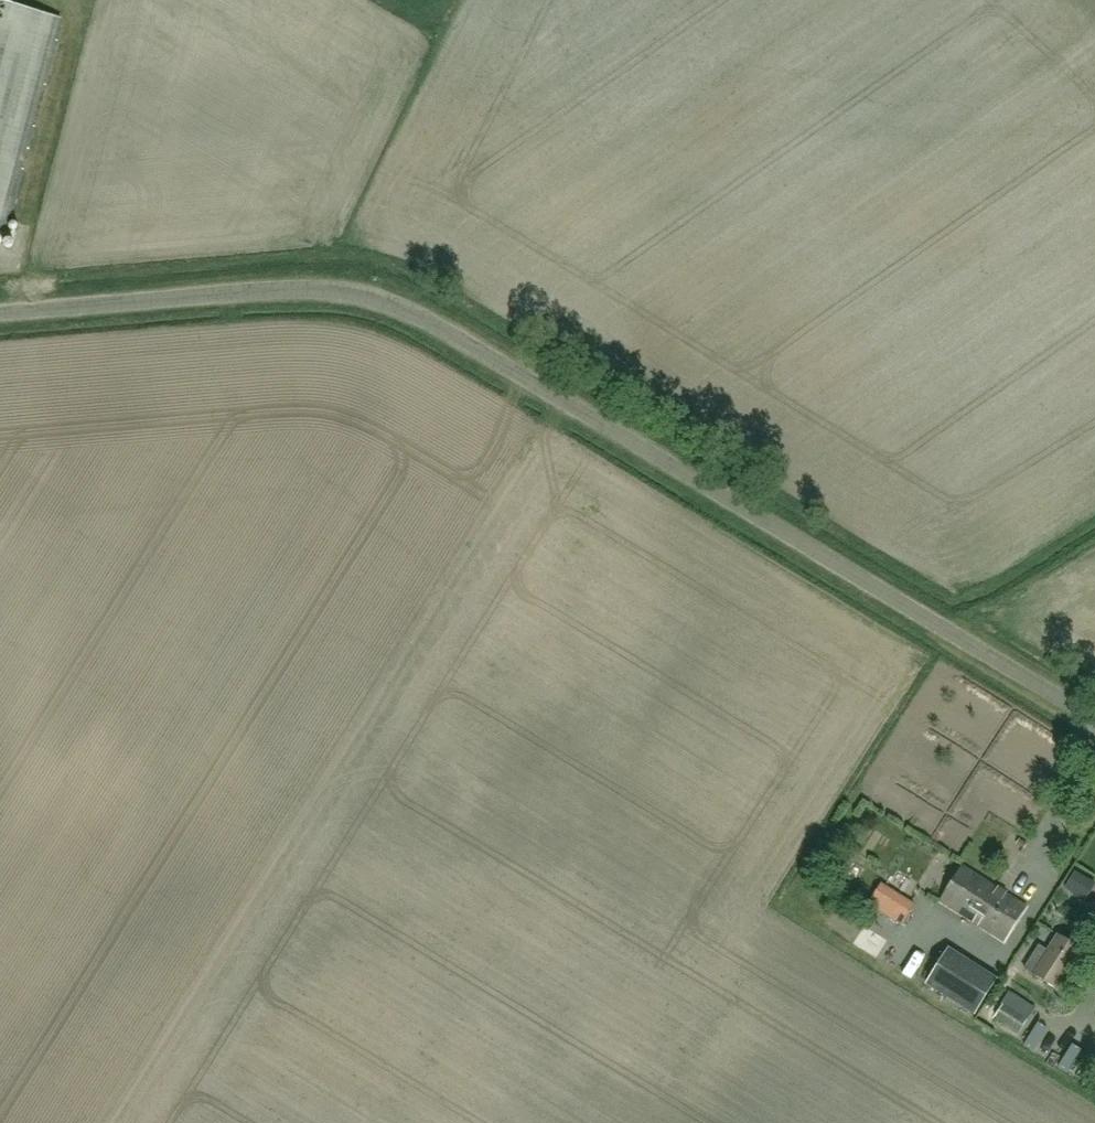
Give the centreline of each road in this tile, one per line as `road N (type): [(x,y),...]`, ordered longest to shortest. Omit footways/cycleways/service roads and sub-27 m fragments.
road 1 (unclassified): [(1094,717),(423,317),(371,295),(311,289),(0,316)]

